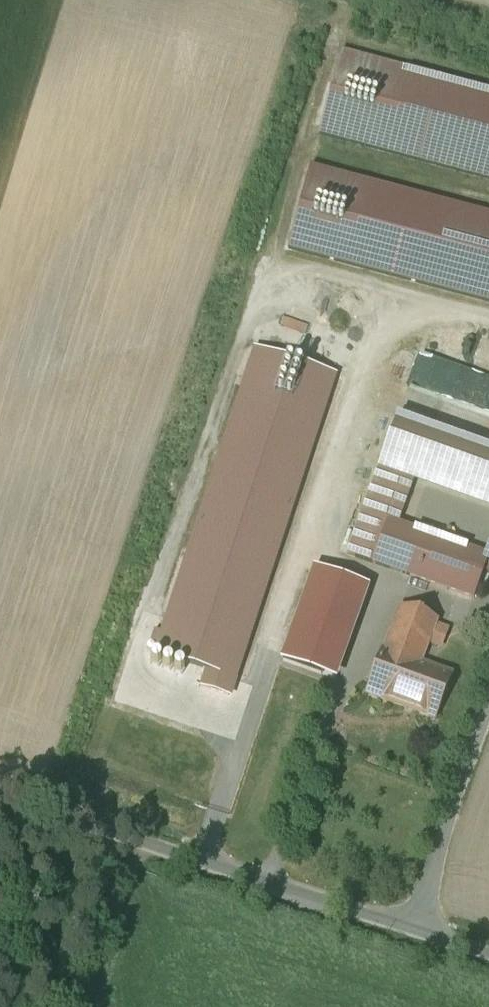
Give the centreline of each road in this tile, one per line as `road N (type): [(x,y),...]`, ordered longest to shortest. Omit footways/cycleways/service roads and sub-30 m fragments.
road 1 (unclassified): [(0,786),(488,948)]

